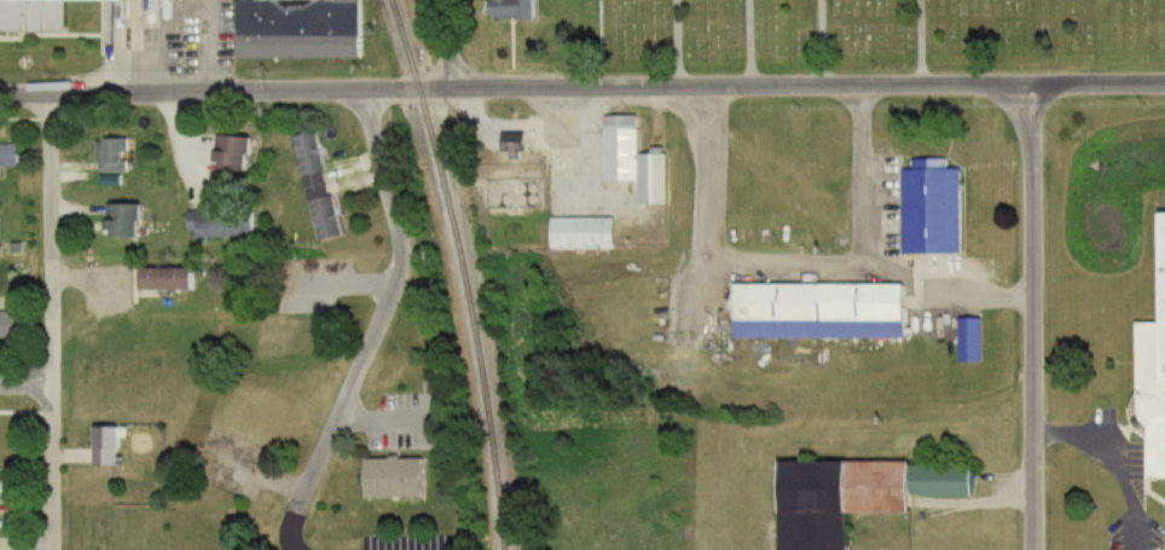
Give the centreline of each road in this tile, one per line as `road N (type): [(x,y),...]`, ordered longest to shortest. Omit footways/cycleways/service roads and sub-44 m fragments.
road 1 (tertiary): [(0,95),(1164,82)]
road 2 (residential): [(363,91),(400,238),(396,276),(290,531),(293,549)]
road 3 (residential): [(1036,549),(1030,83)]
road 4 (residential): [(53,549),(51,94)]

